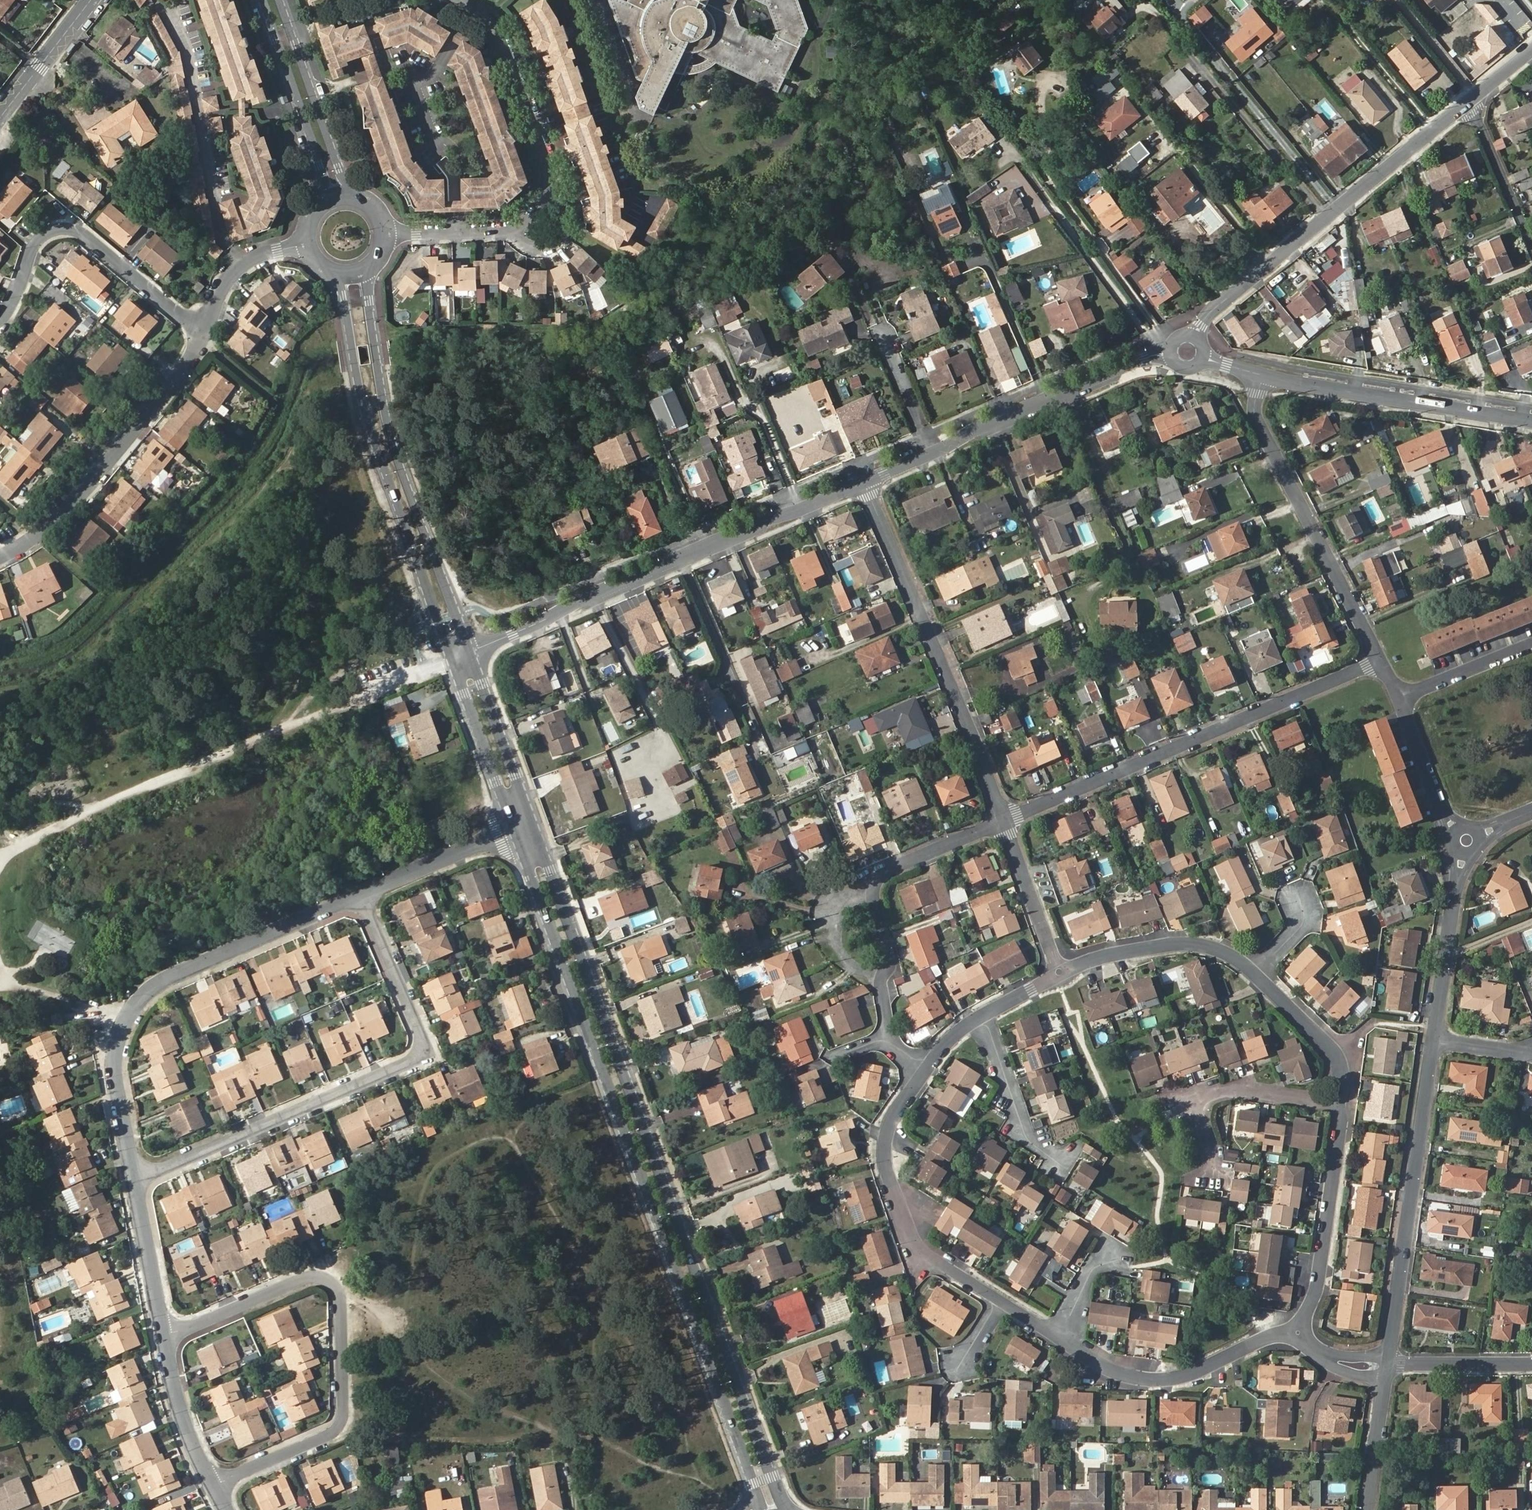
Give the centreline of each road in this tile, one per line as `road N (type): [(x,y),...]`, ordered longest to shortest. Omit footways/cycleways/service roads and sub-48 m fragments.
road 1 (tertiary): [(790,1509),(534,822)]
road 2 (tertiary): [(513,830),(753,1488)]
road 3 (residential): [(134,1179),(420,1058),(423,1039),(362,894)]
road 4 (residential): [(214,1486),(340,1427),(342,1297),(329,1281),(306,1278),(165,1339)]
road 5 (residential): [(134,1179),(115,1061),(133,1007),(174,976),(362,894)]
road 6 (residential): [(1383,659),(1005,821)]
road 7 (tertiary): [(326,269),(341,296),(373,442),(451,659)]
road 8 (tertiary): [(471,650),(389,429),(369,299),(372,265)]
road 9 (residential): [(1005,821),(864,482)]
road 10 (residential): [(1196,337),(1209,314),(1468,102)]
road 11 (residential): [(864,482),(1144,357),(1170,354)]
road 12 (residential): [(1390,1363),(1435,1039)]
road 13 (residential): [(1383,659),(1260,429),(1254,408),(1264,376)]
road 14 (residential): [(0,558),(76,506),(204,335)]
road 15 (residential): [(1005,821),(893,868),(877,883),(891,963),(882,990),(889,1041)]
road 16 (residential): [(0,325),(42,235),(58,229),(96,242),(204,335)]
road 17 (residential): [(927,1070),(888,1147),(898,1202),(924,1251),(1001,1300)]
road 18 (residential): [(1264,376),(1531,421)]
road 19 (residential): [(1064,1340),(1116,1373),(1166,1381),(1297,1333)]
road 20 (residential): [(1297,1333),(1315,1299),(1343,1104)]
road 21 (residential): [(471,650),(679,556)]
road 22 (residential): [(1343,1104),(1249,1090),(1207,1096),(1196,1105),(1212,1175)]
road 23 (residential): [(462,0),(489,23),(517,73),(551,168),(548,195)]
road 24 (tertiary): [(262,0),(318,165),(319,209)]
road 25 (tertiary): [(356,200),(280,0)]
road 26 (residential): [(1256,972),(1227,951),(1183,943),(1098,958),(1061,973)]
road 27 (residential): [(1435,1039),(1467,840)]
road 28 (residential): [(679,556),(864,482)]
road 29 (tertiary): [(534,822),(471,650)]
road 30 (residential): [(981,1015),(1014,1098),(1014,1128),(1065,1165)]
road 31 (tertiary): [(451,659),(513,830)]
road 32 (residential): [(1343,1104),(1333,1049),(1256,972)]
road 33 (residential): [(362,894),(513,830)]
road 34 (residential): [(165,1339),(134,1179)]
road 35 (residential): [(1061,973),(1005,821)]
road 36 (residential): [(1403,697),(1445,815),(1467,840)]
road 37 (residential): [(214,1486),(182,1416),(165,1339)]
road 38 (residential): [(1468,102),(1531,243)]
road 39 (tertiary): [(90,0),(0,119)]
road 40 (residential): [(204,335),(244,265),(308,243)]
road 41 (residential): [(1390,1363),(1531,1364)]
road 42 (residential): [(1531,645),(1403,697)]
road 43 (residential): [(513,229),(384,236)]
road 44 (residential): [(1368,1509),(1387,1384)]
road 45 (residential): [(679,556),(729,672)]
road 46 (residential): [(548,195),(572,218),(561,244),(537,249),(513,229)]

